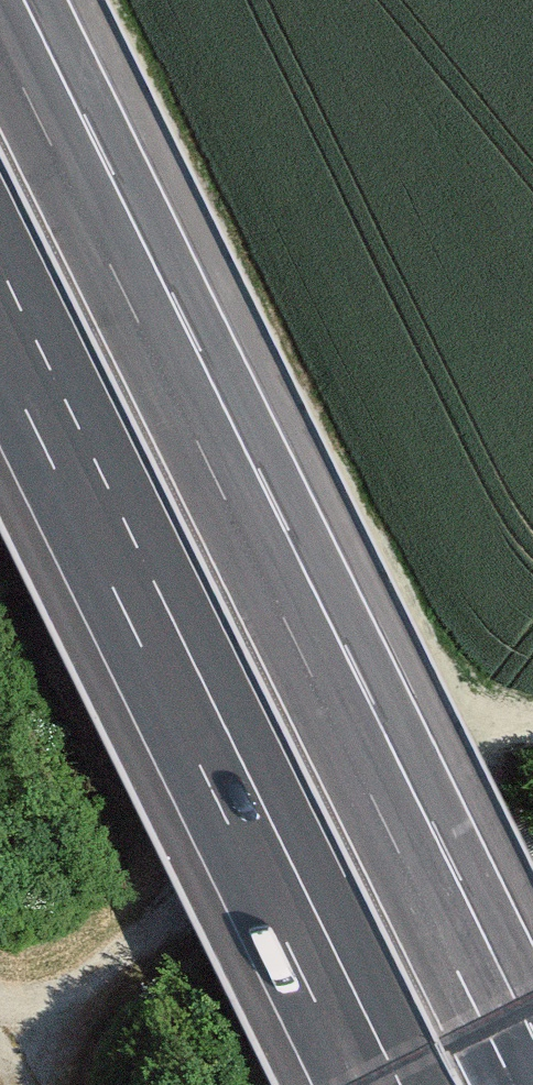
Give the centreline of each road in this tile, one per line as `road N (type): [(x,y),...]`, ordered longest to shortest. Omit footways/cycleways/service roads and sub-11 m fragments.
road 1 (motorway): [(514,1084),(0,41)]
road 2 (track): [(0,1048),(382,748),(439,728),(532,725)]
road 3 (motorway): [(118,599),(426,1084)]
road 4 (motorway): [(118,599),(357,1084)]
road 5 (motorway): [(0,357),(118,599)]

